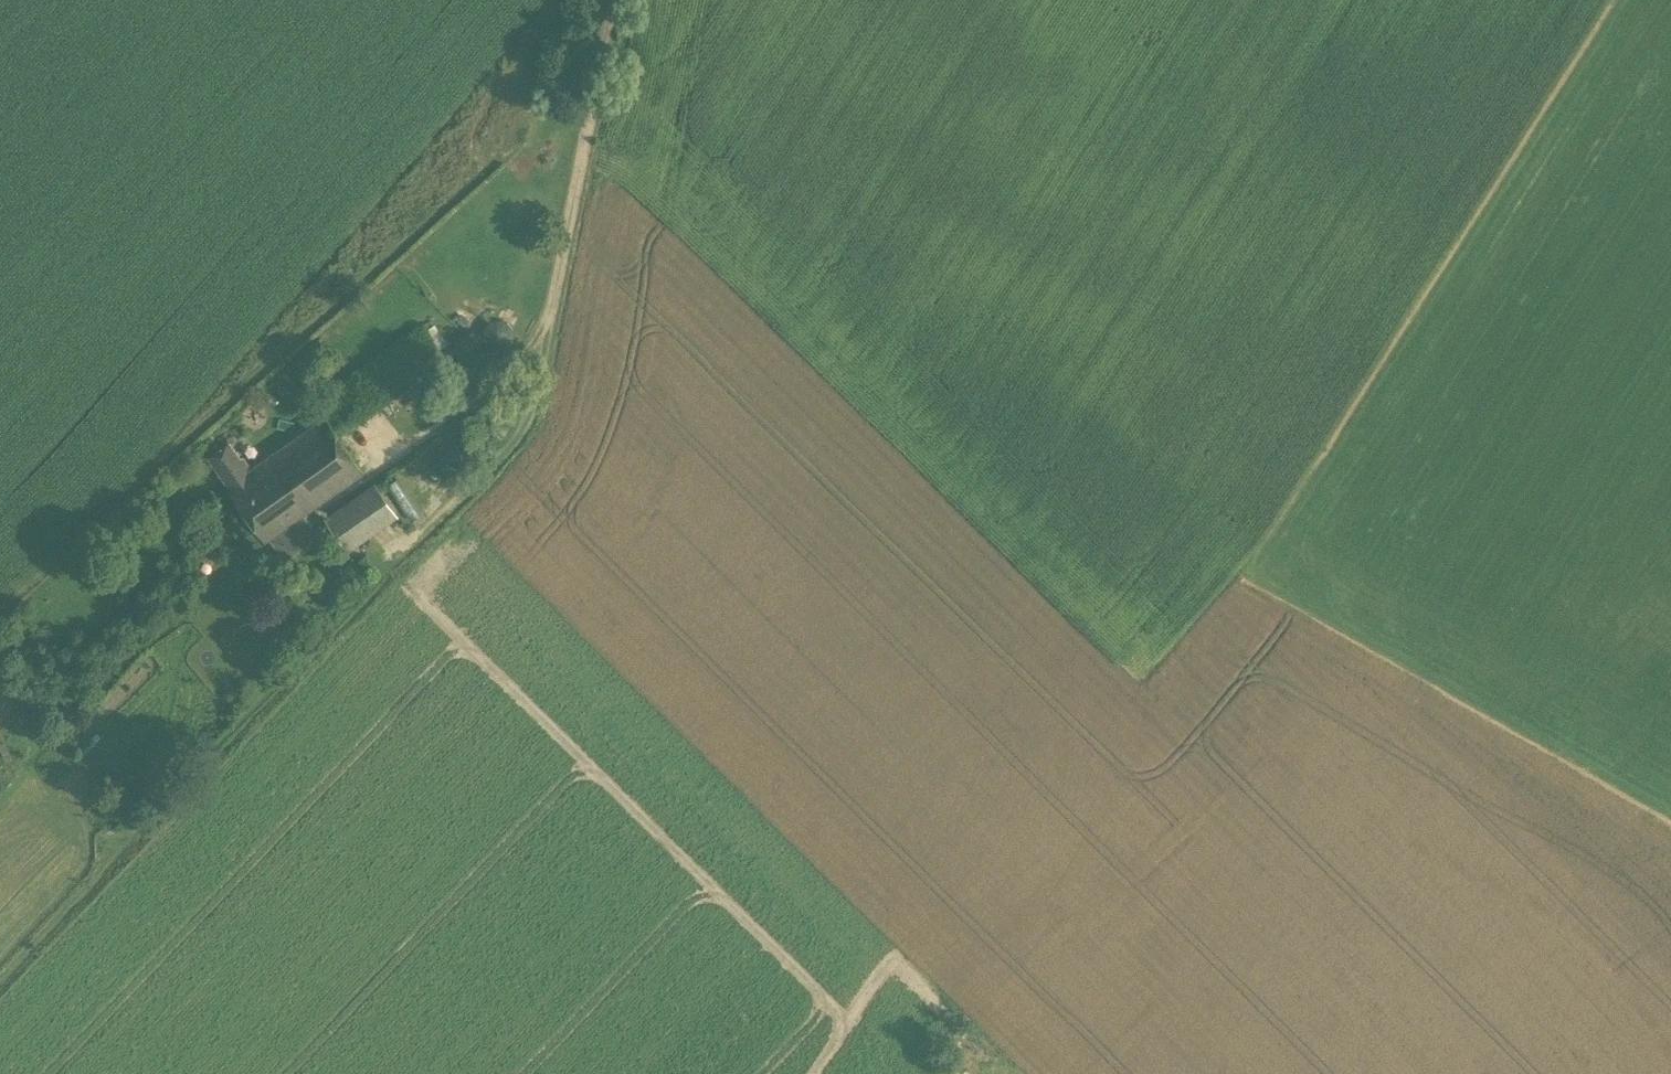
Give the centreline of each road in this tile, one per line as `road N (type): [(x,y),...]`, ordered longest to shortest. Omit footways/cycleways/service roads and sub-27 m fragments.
road 1 (track): [(389,565),(525,426),(612,0)]

